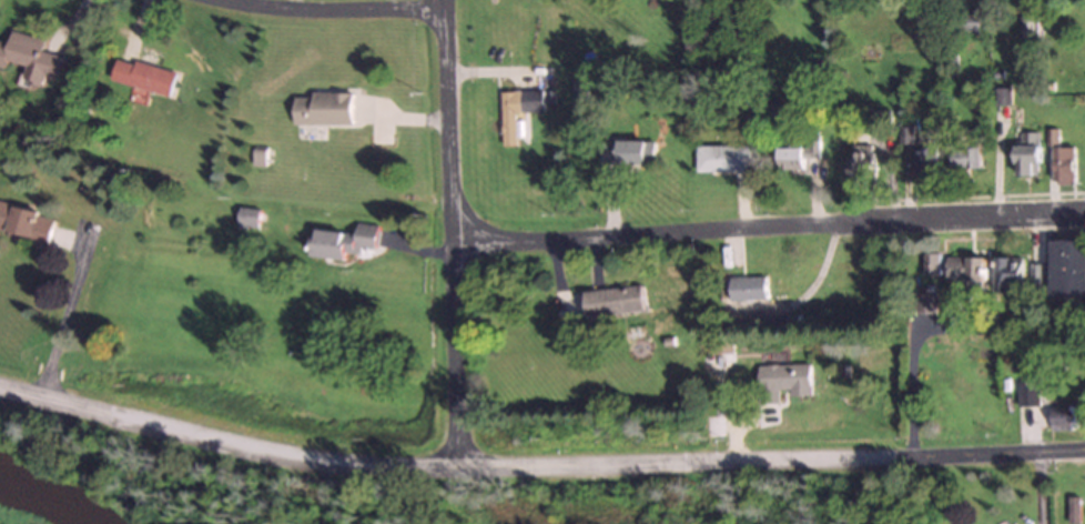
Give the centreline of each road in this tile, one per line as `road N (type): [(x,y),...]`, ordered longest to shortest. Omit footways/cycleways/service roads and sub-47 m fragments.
road 1 (residential): [(1084,450),(453,464),(254,445),(0,380)]
road 2 (residential): [(448,245),(1084,209)]
road 3 (residential): [(453,464),(440,0)]
road 4 (residential): [(439,10),(223,0)]

